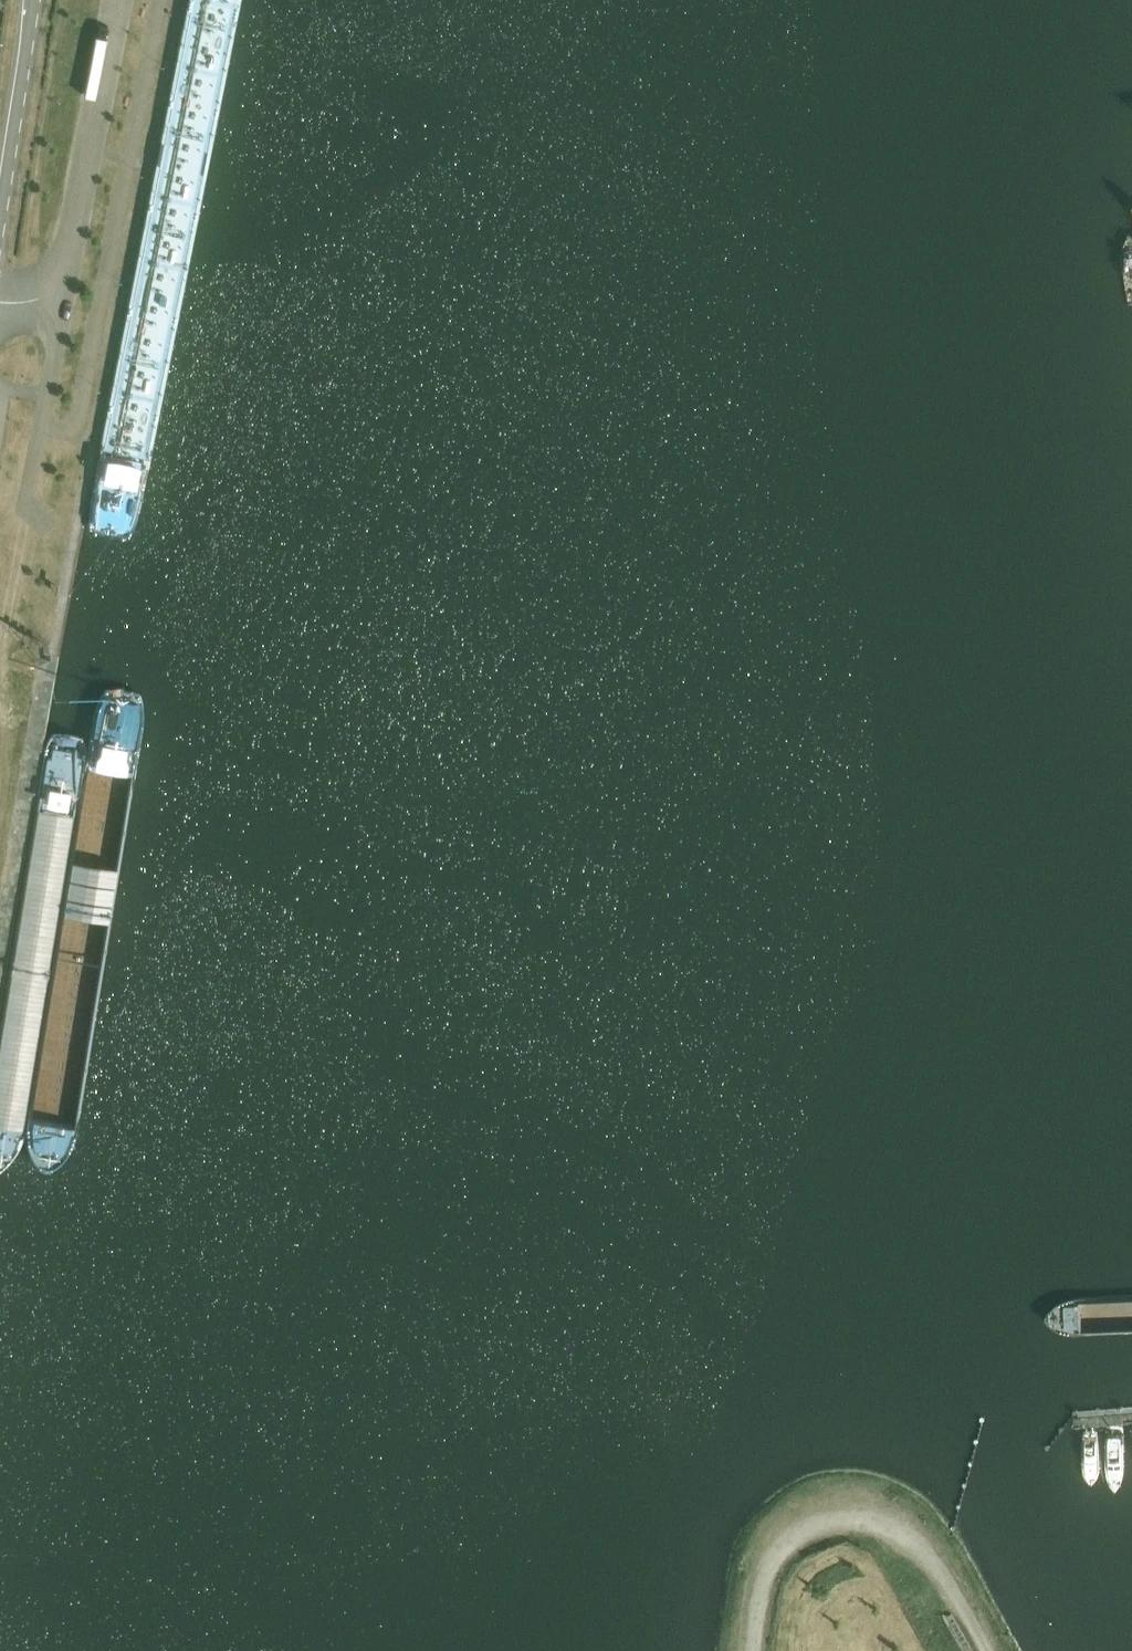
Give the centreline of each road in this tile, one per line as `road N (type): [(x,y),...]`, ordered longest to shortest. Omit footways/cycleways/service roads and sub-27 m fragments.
road 1 (track): [(985,1650),(944,1576),(884,1524),(815,1526),(766,1575),(756,1650)]
road 2 (primary): [(0,210),(32,0)]

